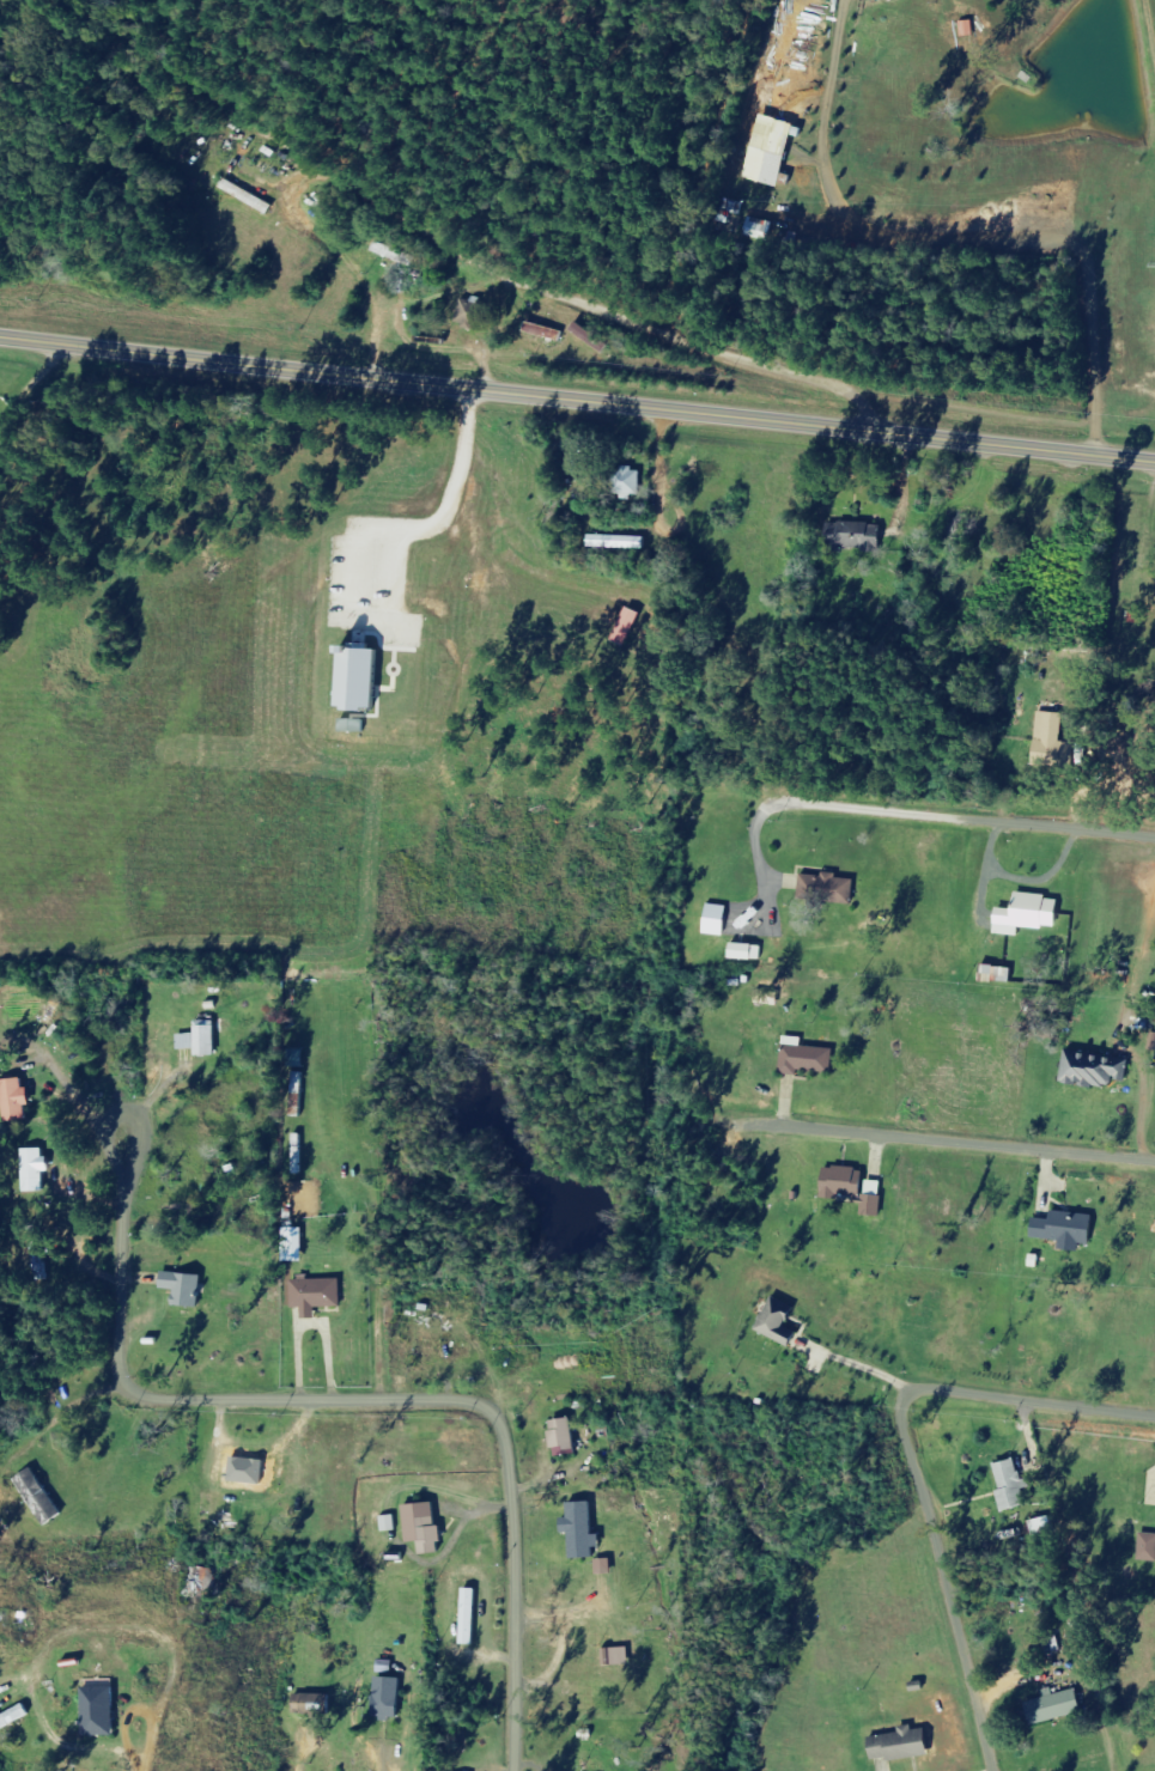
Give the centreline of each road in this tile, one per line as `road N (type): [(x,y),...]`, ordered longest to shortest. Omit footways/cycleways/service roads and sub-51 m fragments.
road 1 (primary): [(0,341),(1154,464)]
road 2 (residential): [(864,432),(725,323),(421,233),(123,96),(0,10)]
road 3 (residential): [(999,1770),(993,1685),(975,1673),(934,1547),(928,1434),(1047,1428),(1154,1435)]
road 4 (residential): [(1154,852),(743,827)]
road 5 (residential): [(1154,1185),(761,1151)]

